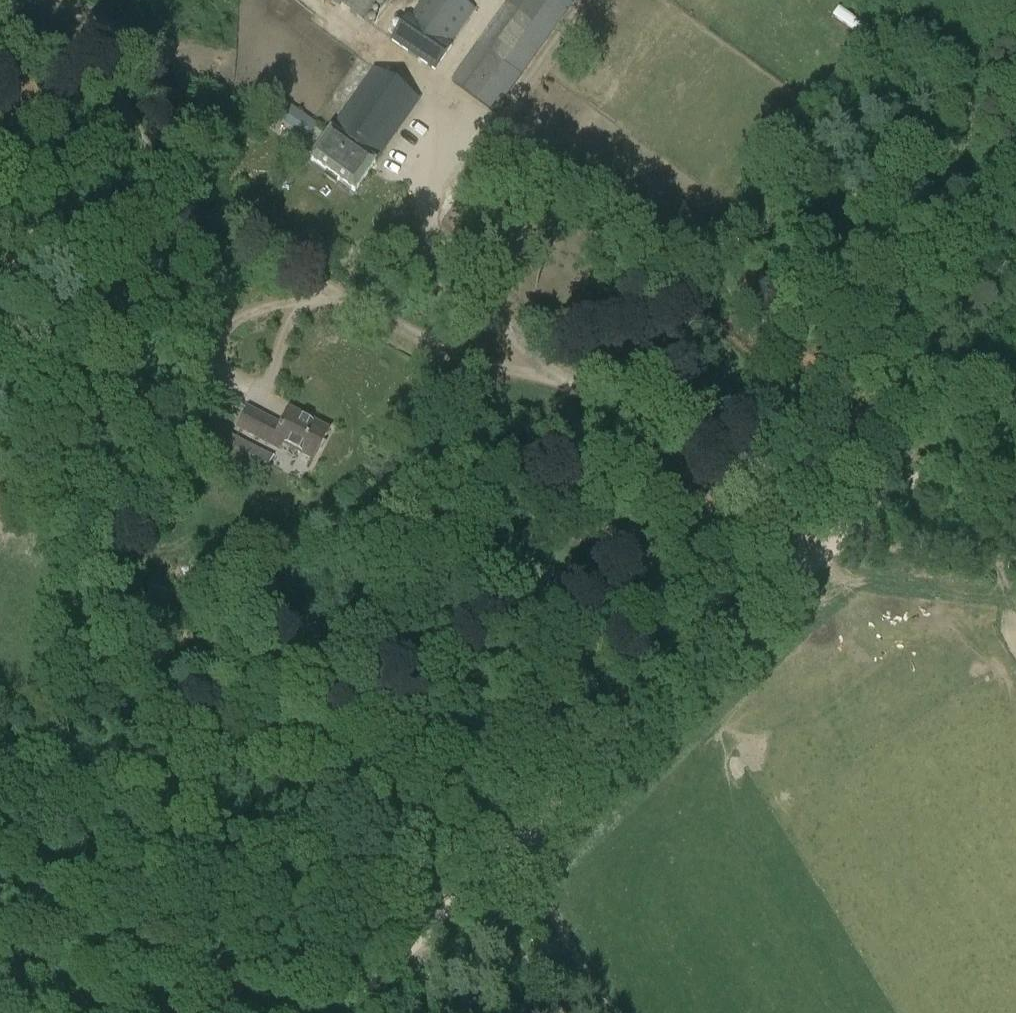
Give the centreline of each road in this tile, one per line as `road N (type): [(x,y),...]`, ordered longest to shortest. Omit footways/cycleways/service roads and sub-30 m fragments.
road 1 (track): [(0,35),(100,70),(183,196),(347,298),(456,353),(609,395),(677,427),(747,491),(808,567)]
road 2 (track): [(1015,392),(678,688),(347,1012)]
road 3 (track): [(543,376),(431,238),(425,220),(428,198),(476,129),(501,120),(586,0)]
road 4 (track): [(314,279),(234,316),(193,346),(145,401),(118,456),(109,503),(114,530),(154,618)]
road 5 (track): [(1015,553),(845,536)]
road 6 (track): [(0,403),(93,503),(109,503)]
road 7 (track): [(482,889),(559,1012)]

